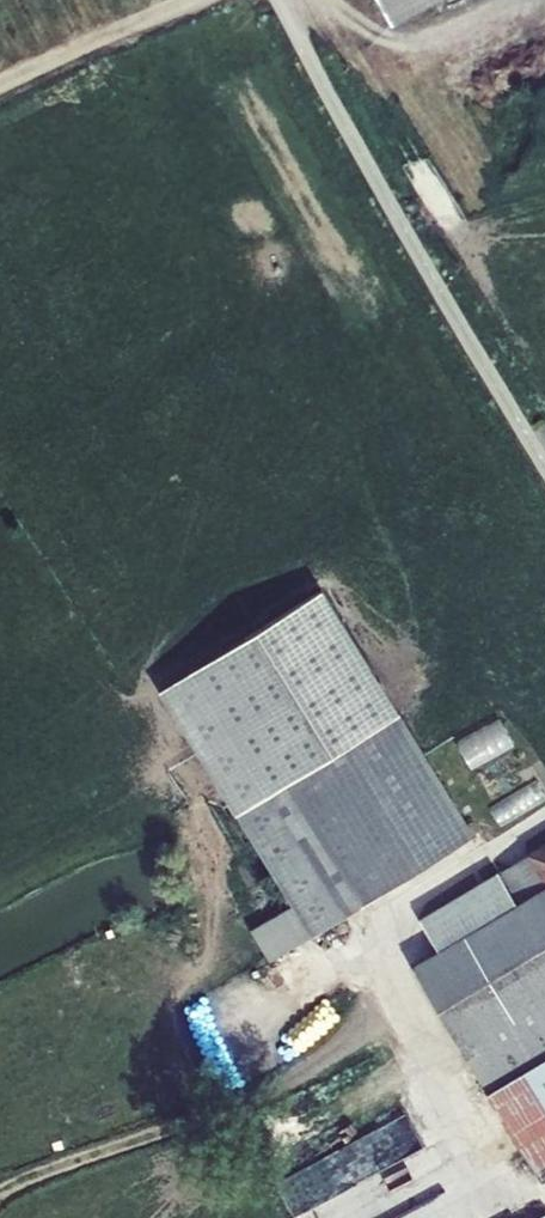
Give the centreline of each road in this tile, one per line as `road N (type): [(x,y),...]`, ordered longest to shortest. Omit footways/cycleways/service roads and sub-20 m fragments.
road 1 (unclassified): [(280,0),(544,466)]
road 2 (track): [(177,0),(0,81)]

